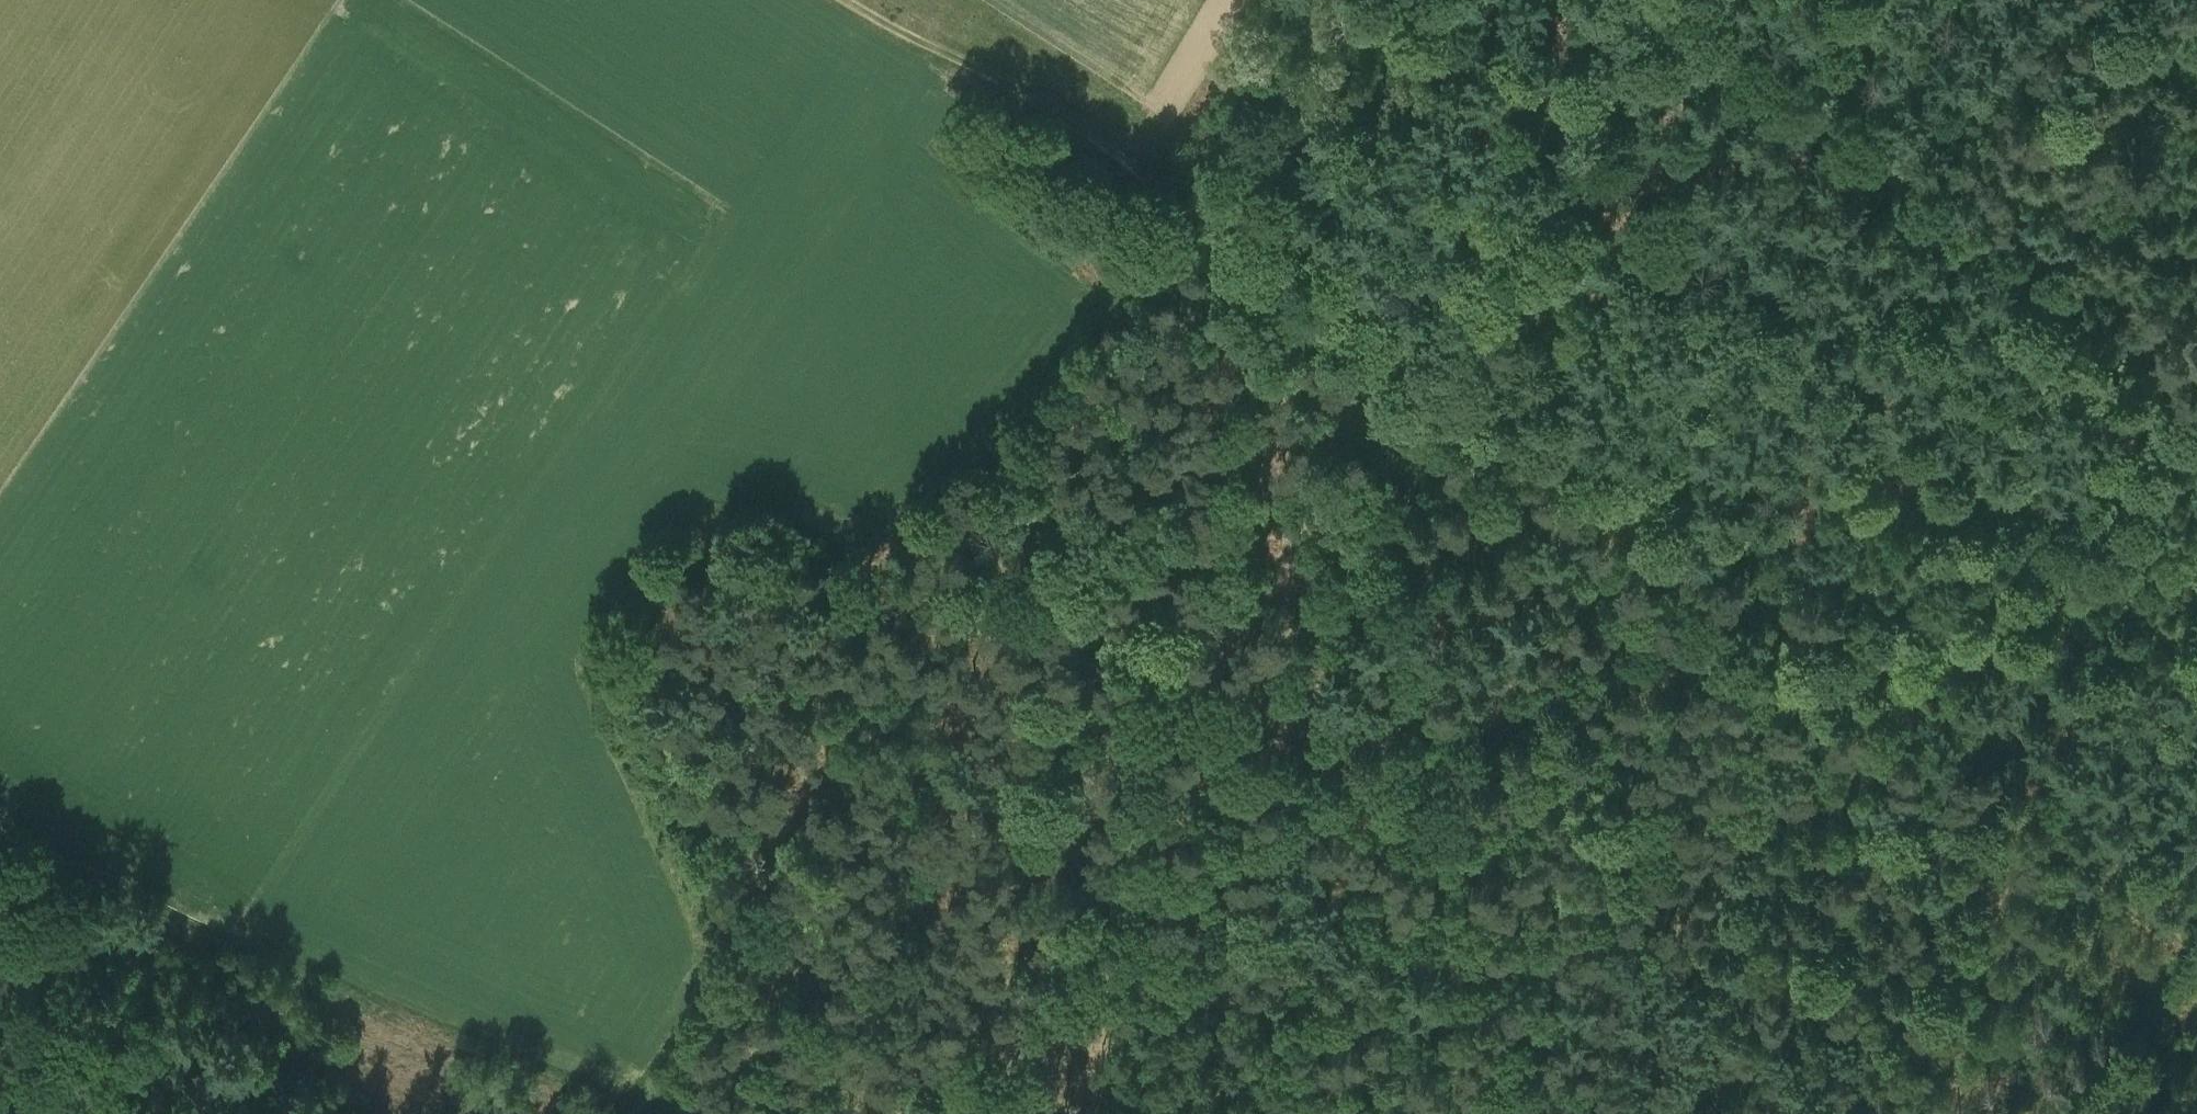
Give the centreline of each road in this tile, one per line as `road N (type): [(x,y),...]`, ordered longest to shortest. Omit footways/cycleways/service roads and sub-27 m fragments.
road 1 (track): [(1016,1113),(1443,395),(2196,958)]
road 2 (track): [(1704,0),(1727,46),(1756,70),(2196,404)]
road 3 (track): [(0,850),(42,985),(140,1035),(199,1089),(212,1113)]

